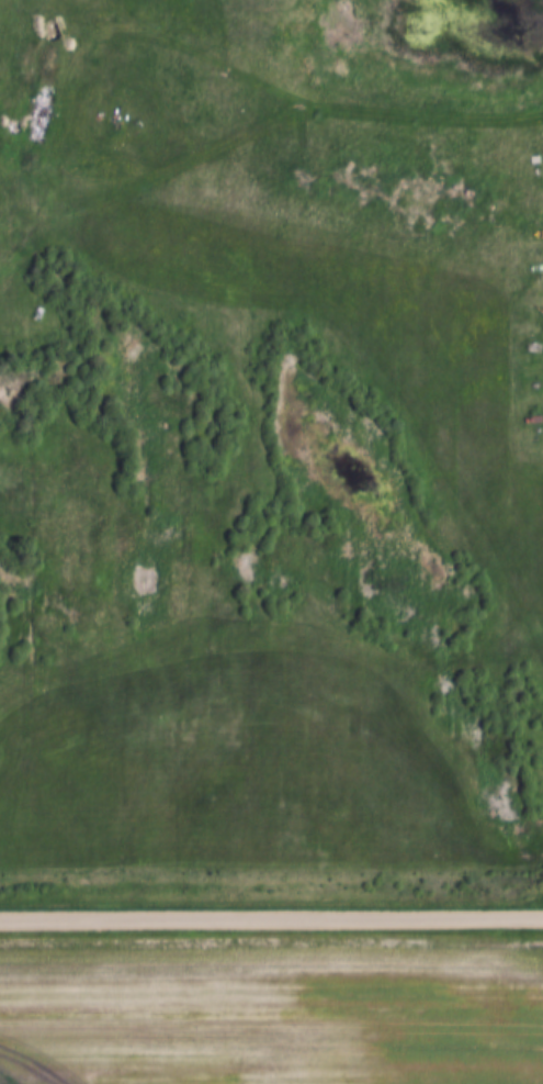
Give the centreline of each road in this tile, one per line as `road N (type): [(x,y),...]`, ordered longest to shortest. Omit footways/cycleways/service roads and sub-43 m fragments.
road 1 (residential): [(0,921),(542,918)]

